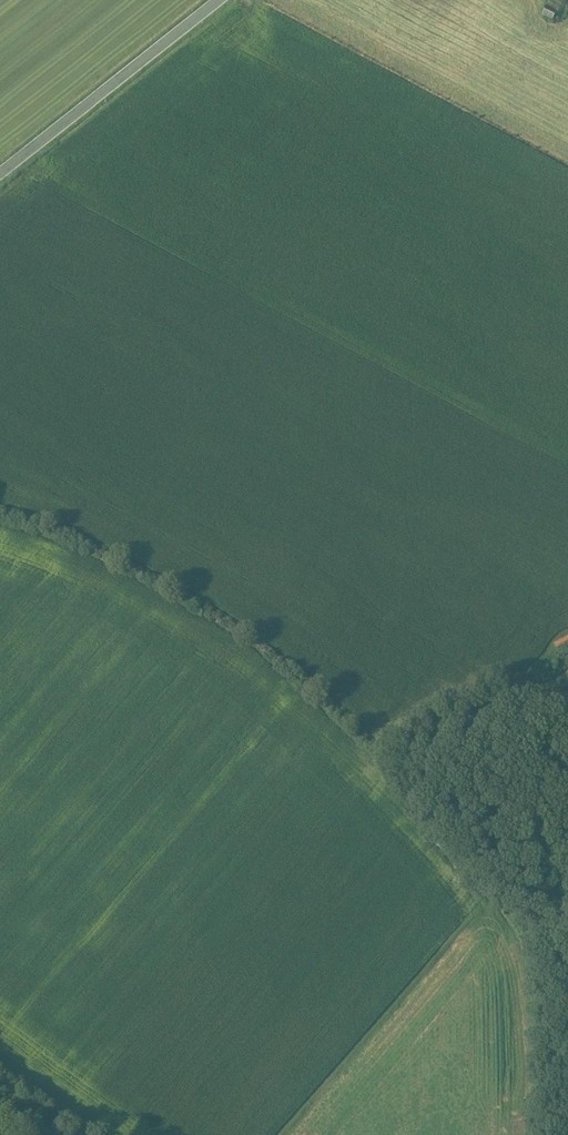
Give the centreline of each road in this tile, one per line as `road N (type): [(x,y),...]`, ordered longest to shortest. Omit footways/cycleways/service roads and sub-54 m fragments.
road 1 (secondary): [(0,174),(219,0)]

